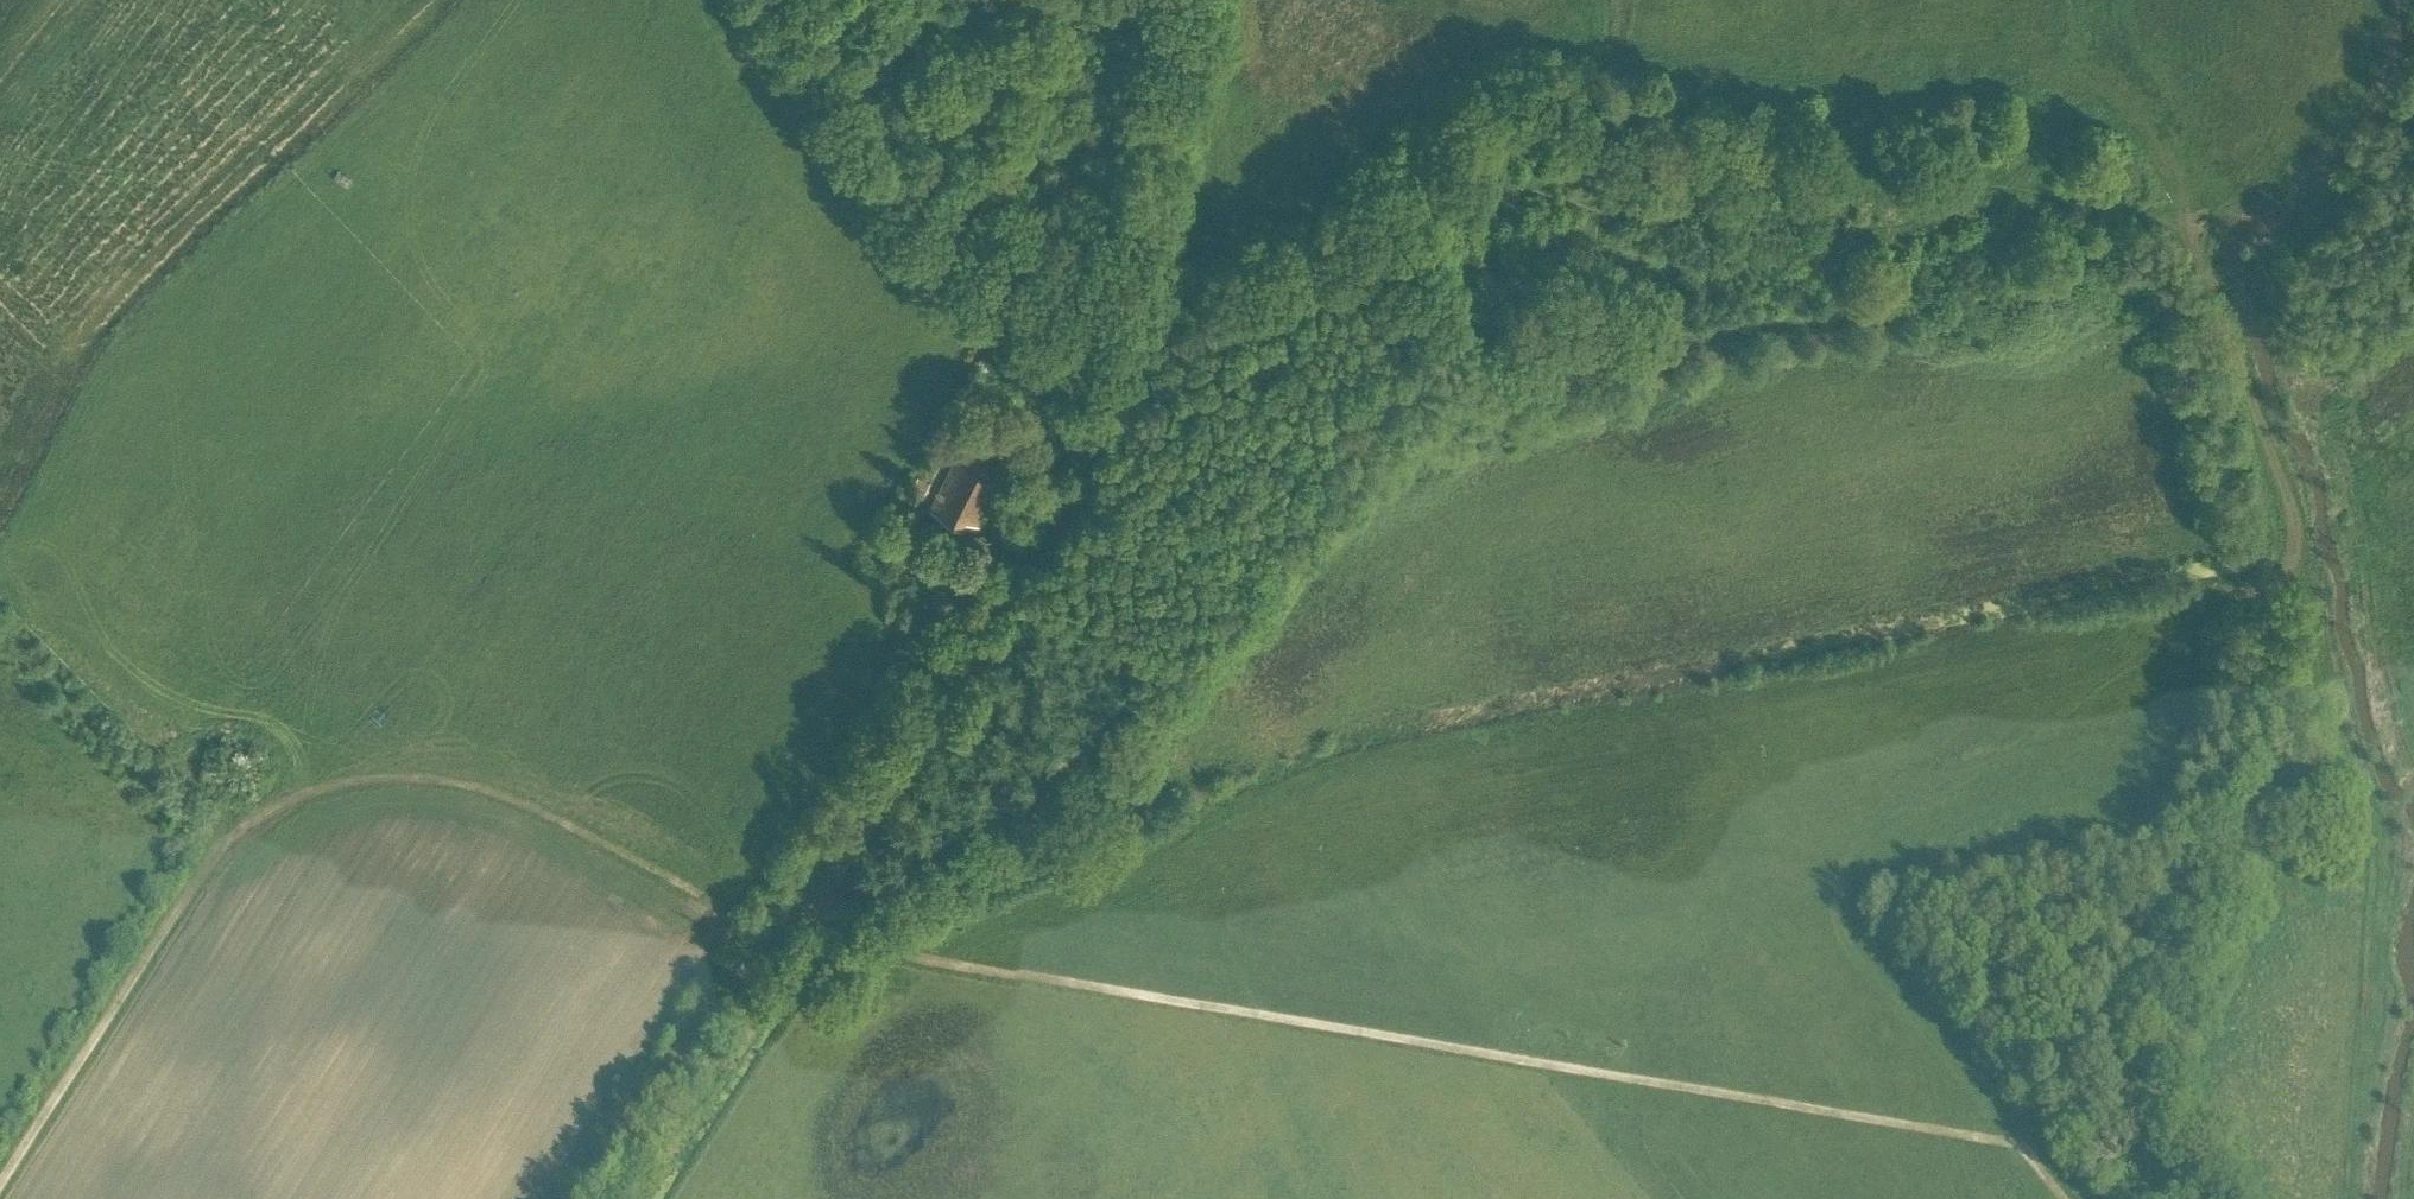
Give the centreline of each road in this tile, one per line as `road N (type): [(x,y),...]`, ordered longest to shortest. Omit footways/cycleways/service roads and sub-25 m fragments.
road 1 (track): [(725,0),(1061,431),(1065,460),(988,645),(855,853),(811,898)]
road 2 (track): [(761,937),(726,973),(581,1198)]

